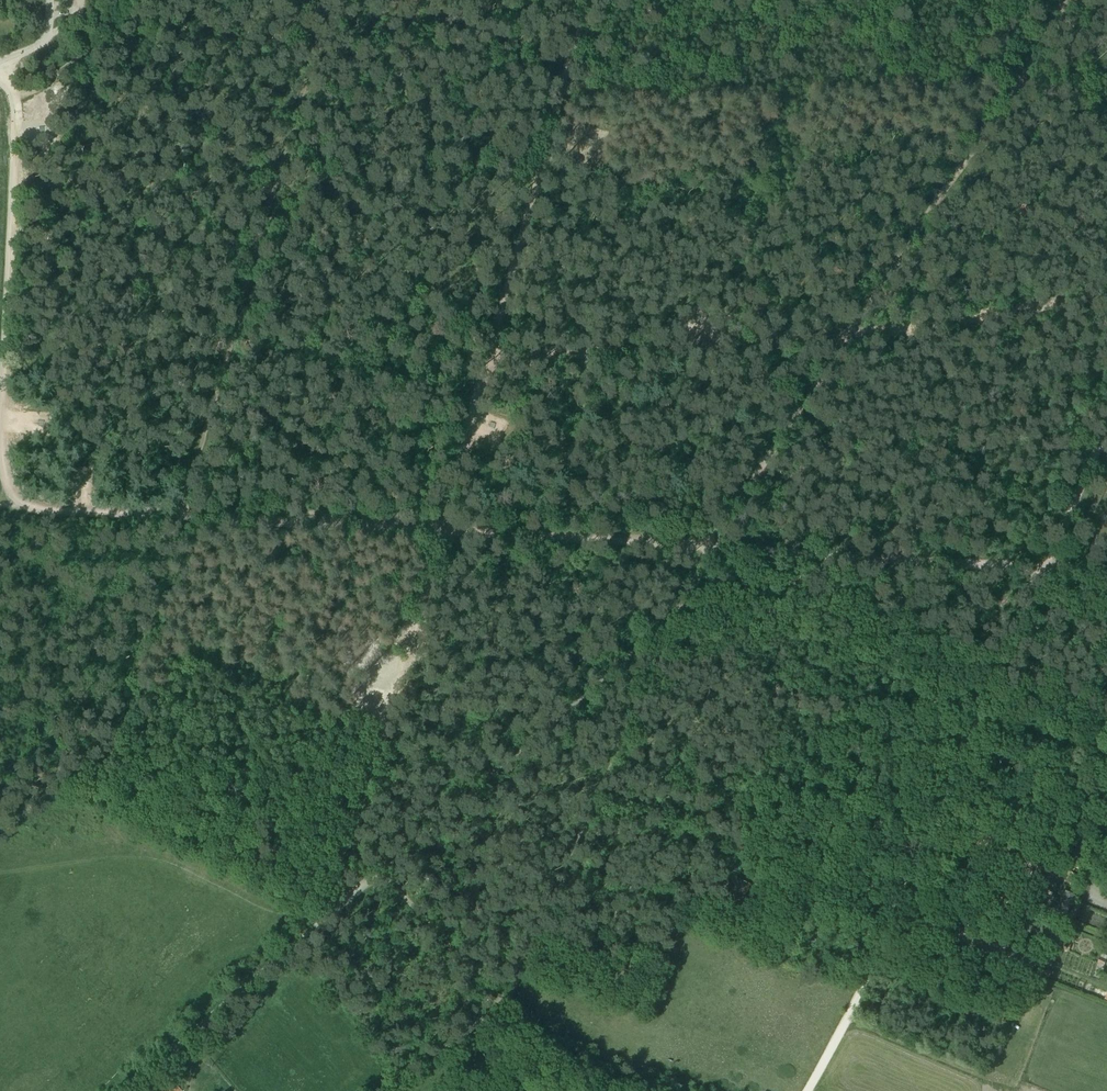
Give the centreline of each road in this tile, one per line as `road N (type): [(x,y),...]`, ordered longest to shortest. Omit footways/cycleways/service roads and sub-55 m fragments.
road 1 (track): [(1106,299),(846,338),(490,355)]
road 2 (track): [(588,0),(441,528)]
road 3 (track): [(181,512),(321,0)]
road 4 (track): [(330,915),(441,528)]
road 5 (track): [(380,874),(668,629)]
road 6 (track): [(923,842),(862,992),(806,1090)]
road 7 (track): [(127,1090),(330,915)]
road 8 (track): [(1045,567),(940,802)]
road 9 (track): [(1106,864),(940,802)]
road 10 (track): [(380,874),(503,999)]
road 11 (track): [(896,911),(1035,963)]
road 12 (track): [(1106,432),(1045,567)]
road 13 (track): [(400,1090),(503,999)]
road 14 (track): [(115,19),(67,64),(13,94)]

